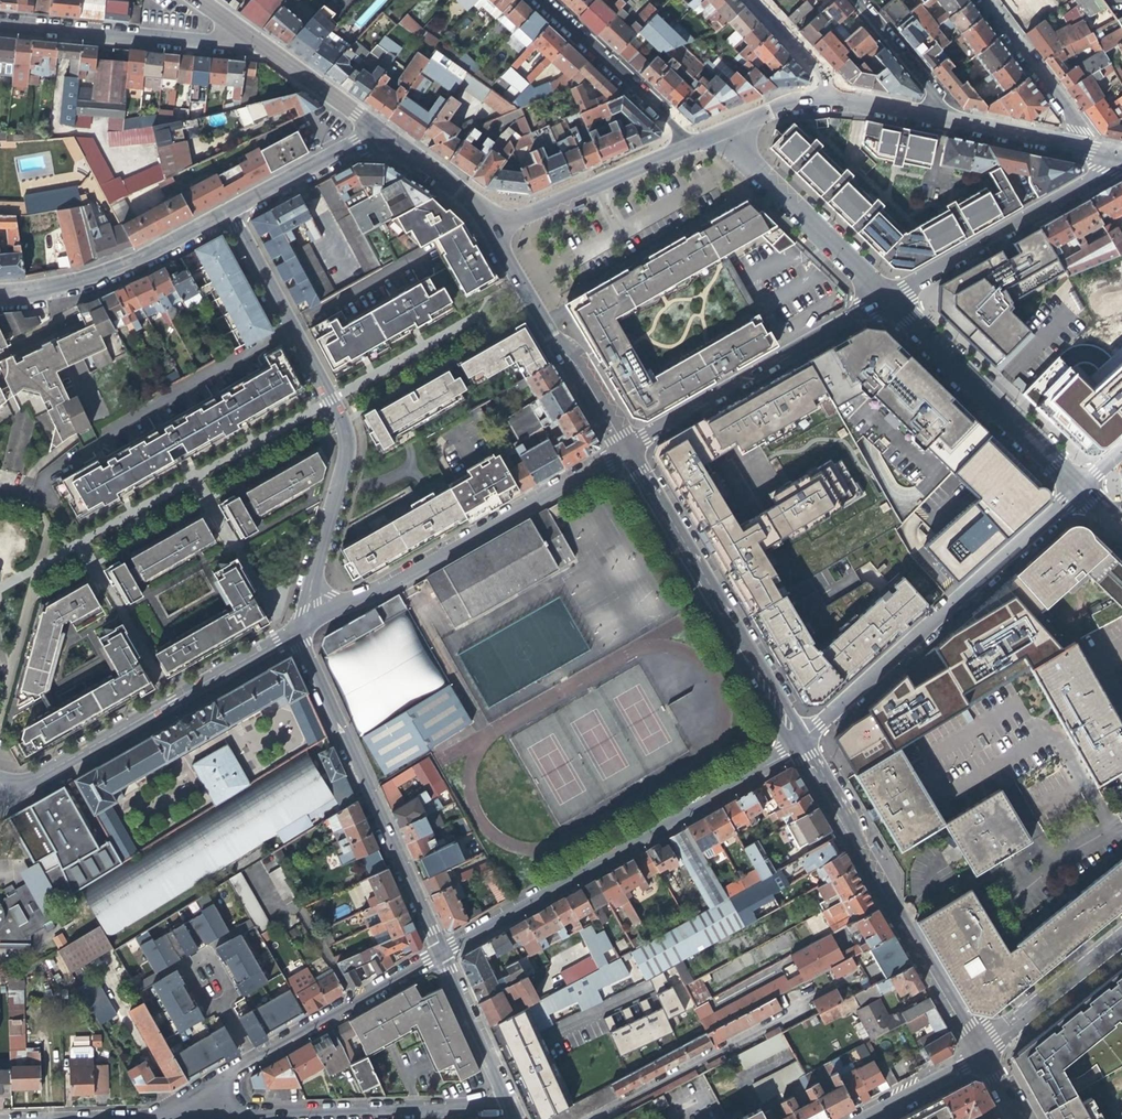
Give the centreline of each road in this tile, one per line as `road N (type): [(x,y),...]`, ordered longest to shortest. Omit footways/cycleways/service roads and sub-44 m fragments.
road 1 (residential): [(324,610),(317,564),(346,455),(343,428),(228,211)]
road 2 (residential): [(439,952),(798,739)]
road 3 (residential): [(798,739),(1081,489)]
road 4 (residential): [(798,739),(980,1052)]
road 5 (residential): [(439,952),(295,635)]
road 6 (residential): [(324,610),(364,598),(625,452)]
road 7 (residential): [(625,452),(798,739)]
road 8 (residential): [(8,801),(295,635)]
road 9 (residential): [(625,452),(888,297)]
road 10 (residential): [(207,1117),(509,1106)]
road 11 (residential): [(439,952),(255,1059),(205,1099),(207,1117)]
road 12 (residential): [(1081,489),(888,297)]
road 13 (residential): [(888,297),(1121,164)]
road 14 (residential): [(491,229),(625,452)]
road 15 (residential): [(0,23),(248,48),(253,40)]
road 16 (tertiary): [(228,211),(96,278),(0,293)]
road 17 (tertiary): [(685,148),(491,229)]
road 18 (residential): [(542,0),(664,115),(685,148)]
road 19 (residential): [(980,1052),(1121,937)]
road 20 (residential): [(984,0),(1080,129),(1081,146)]
road 21 (tertiary): [(379,131),(228,211)]
road 22 (residential): [(509,1106),(439,952)]
road 23 (residential): [(253,40),(379,131)]
road 24 (residential): [(855,0),(954,119)]
road 25 (tertiary): [(491,229),(458,189),(379,131)]
road 26 (residential): [(720,133),(824,234)]
road 27 (residential): [(841,98),(753,0)]
road 28 (tertiary): [(1081,146),(954,119)]
road 29 (residential): [(869,1118),(980,1052)]
road 30 (tertiary): [(841,98),(772,111),(720,133)]

